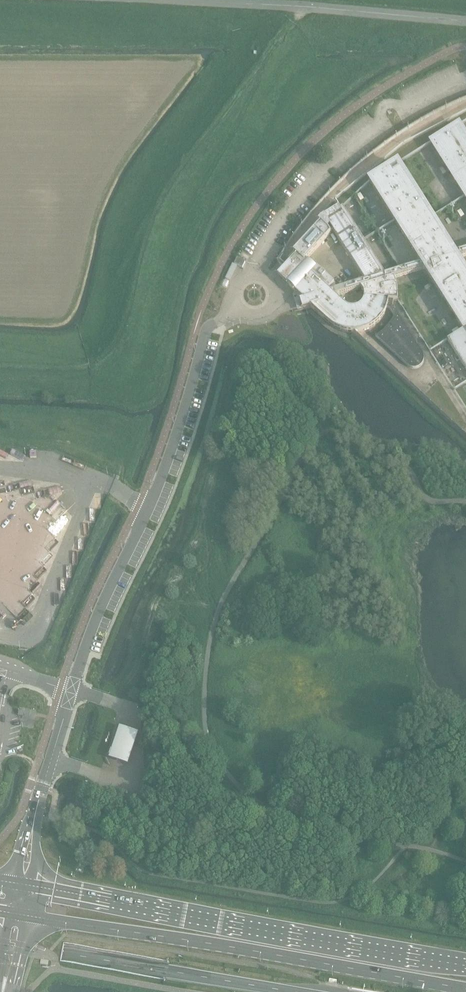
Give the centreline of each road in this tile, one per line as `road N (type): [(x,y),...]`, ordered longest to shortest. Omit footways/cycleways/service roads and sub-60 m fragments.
road 1 (primary): [(25,915),(465,988)]
road 2 (primary): [(465,964),(30,886)]
road 3 (unclassified): [(73,687),(161,480),(205,331)]
road 4 (unclassified): [(178,0),(465,21)]
road 5 (unclassified): [(34,821),(73,687)]

